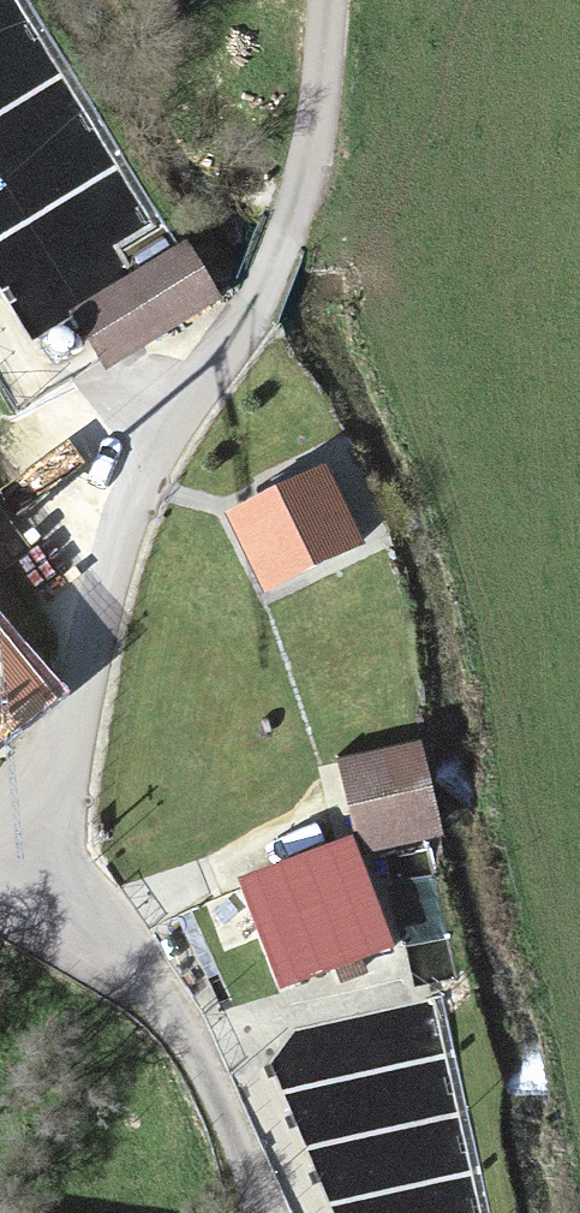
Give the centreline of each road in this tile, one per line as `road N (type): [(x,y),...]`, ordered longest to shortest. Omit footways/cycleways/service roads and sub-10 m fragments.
road 1 (unclassified): [(0,815),(38,772),(70,717),(111,553),(141,486),(278,260),(319,139),(333,0)]
road 2 (residential): [(0,825),(80,896),(178,1011),(279,1212)]
road 3 (track): [(0,322),(132,504)]

